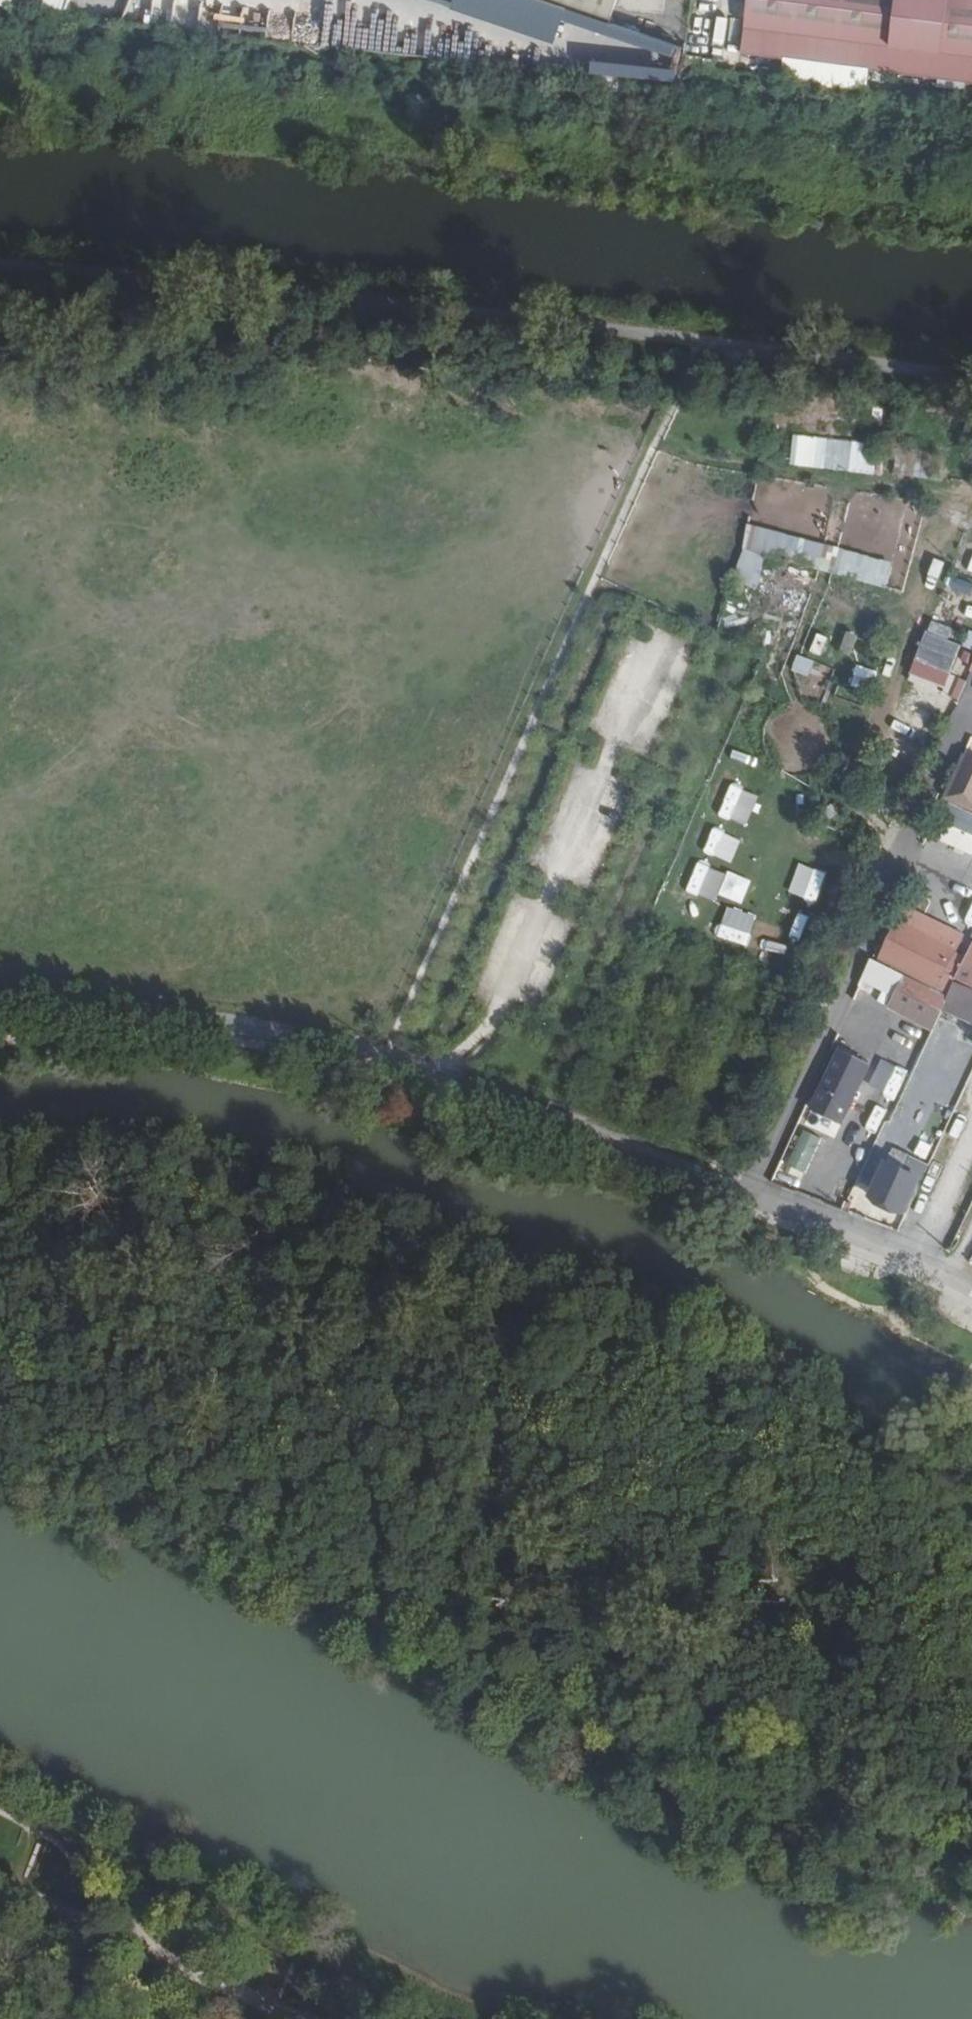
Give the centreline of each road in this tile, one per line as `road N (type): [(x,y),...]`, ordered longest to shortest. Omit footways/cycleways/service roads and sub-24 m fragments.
road 1 (residential): [(971,1309),(453,1082),(235,1033),(0,997)]
road 2 (track): [(0,1880),(308,2018)]

